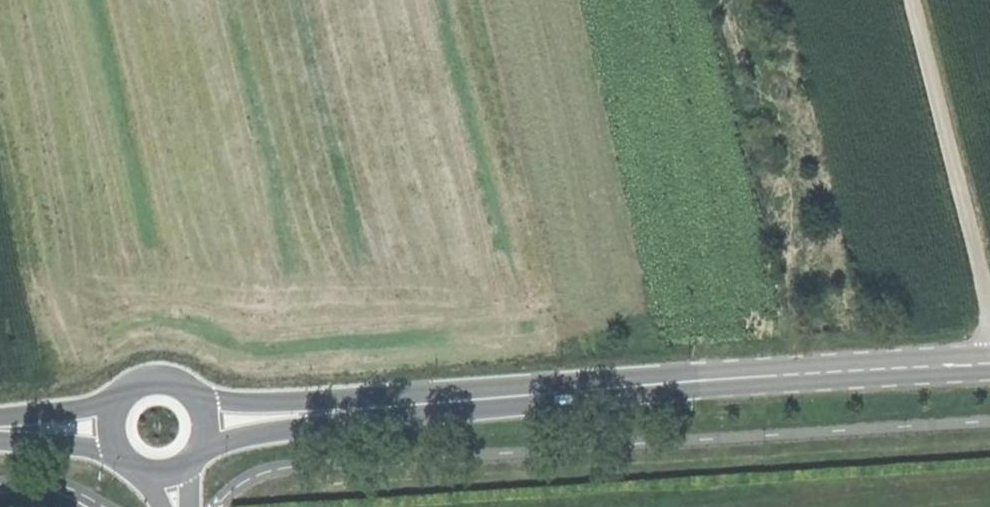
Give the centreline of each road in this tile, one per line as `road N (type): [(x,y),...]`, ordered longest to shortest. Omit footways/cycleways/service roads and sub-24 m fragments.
road 1 (track): [(227,495),(989,451)]
road 2 (secondary): [(435,402),(989,365)]
road 3 (track): [(989,290),(920,0)]
road 4 (secondary): [(198,450),(435,402)]
road 5 (secondary): [(435,402),(238,402),(194,395)]
road 6 (secondary): [(0,442),(122,455)]

